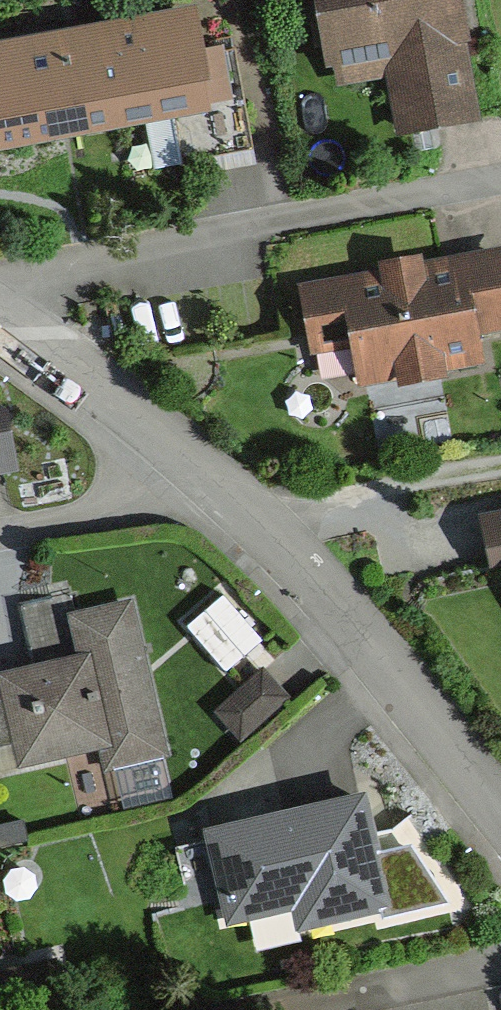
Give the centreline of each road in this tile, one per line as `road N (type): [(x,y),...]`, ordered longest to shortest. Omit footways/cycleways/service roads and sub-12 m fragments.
road 1 (residential): [(498,184),(0,290)]
road 2 (residential): [(193,481),(280,550),(500,825)]
road 3 (residential): [(0,336),(193,481)]
road 4 (residential): [(193,481),(122,513),(0,534)]
road 5 (residential): [(312,1009),(500,958)]
road 6 (track): [(331,502),(500,464)]

